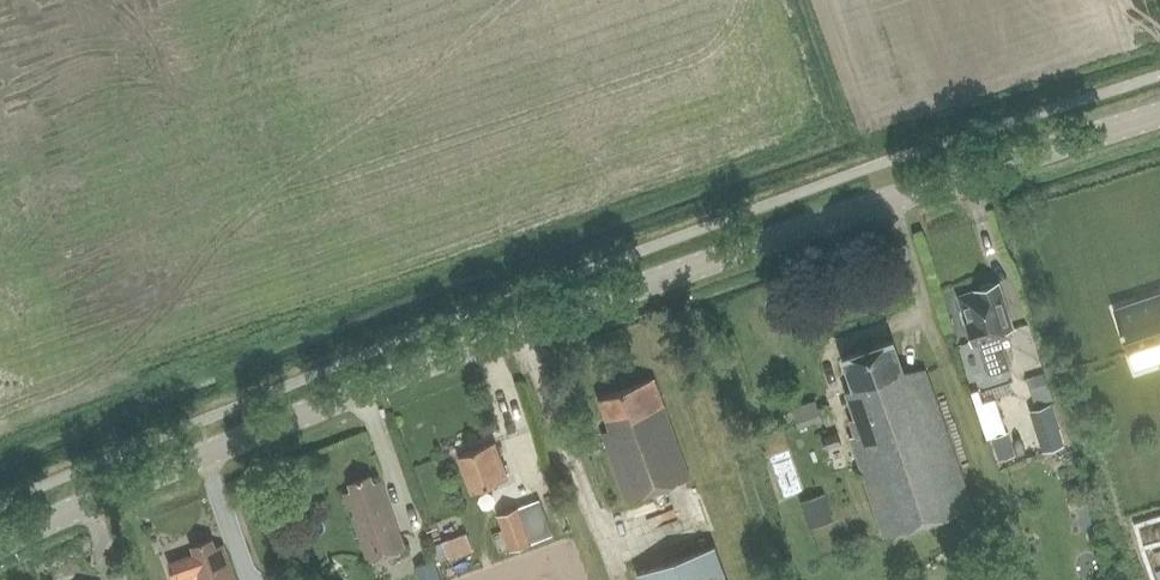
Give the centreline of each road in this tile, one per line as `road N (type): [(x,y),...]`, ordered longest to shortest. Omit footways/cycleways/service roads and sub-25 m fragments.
road 1 (tertiary): [(0,548),(484,346),(1159,117)]
road 2 (track): [(942,367),(1017,570)]

